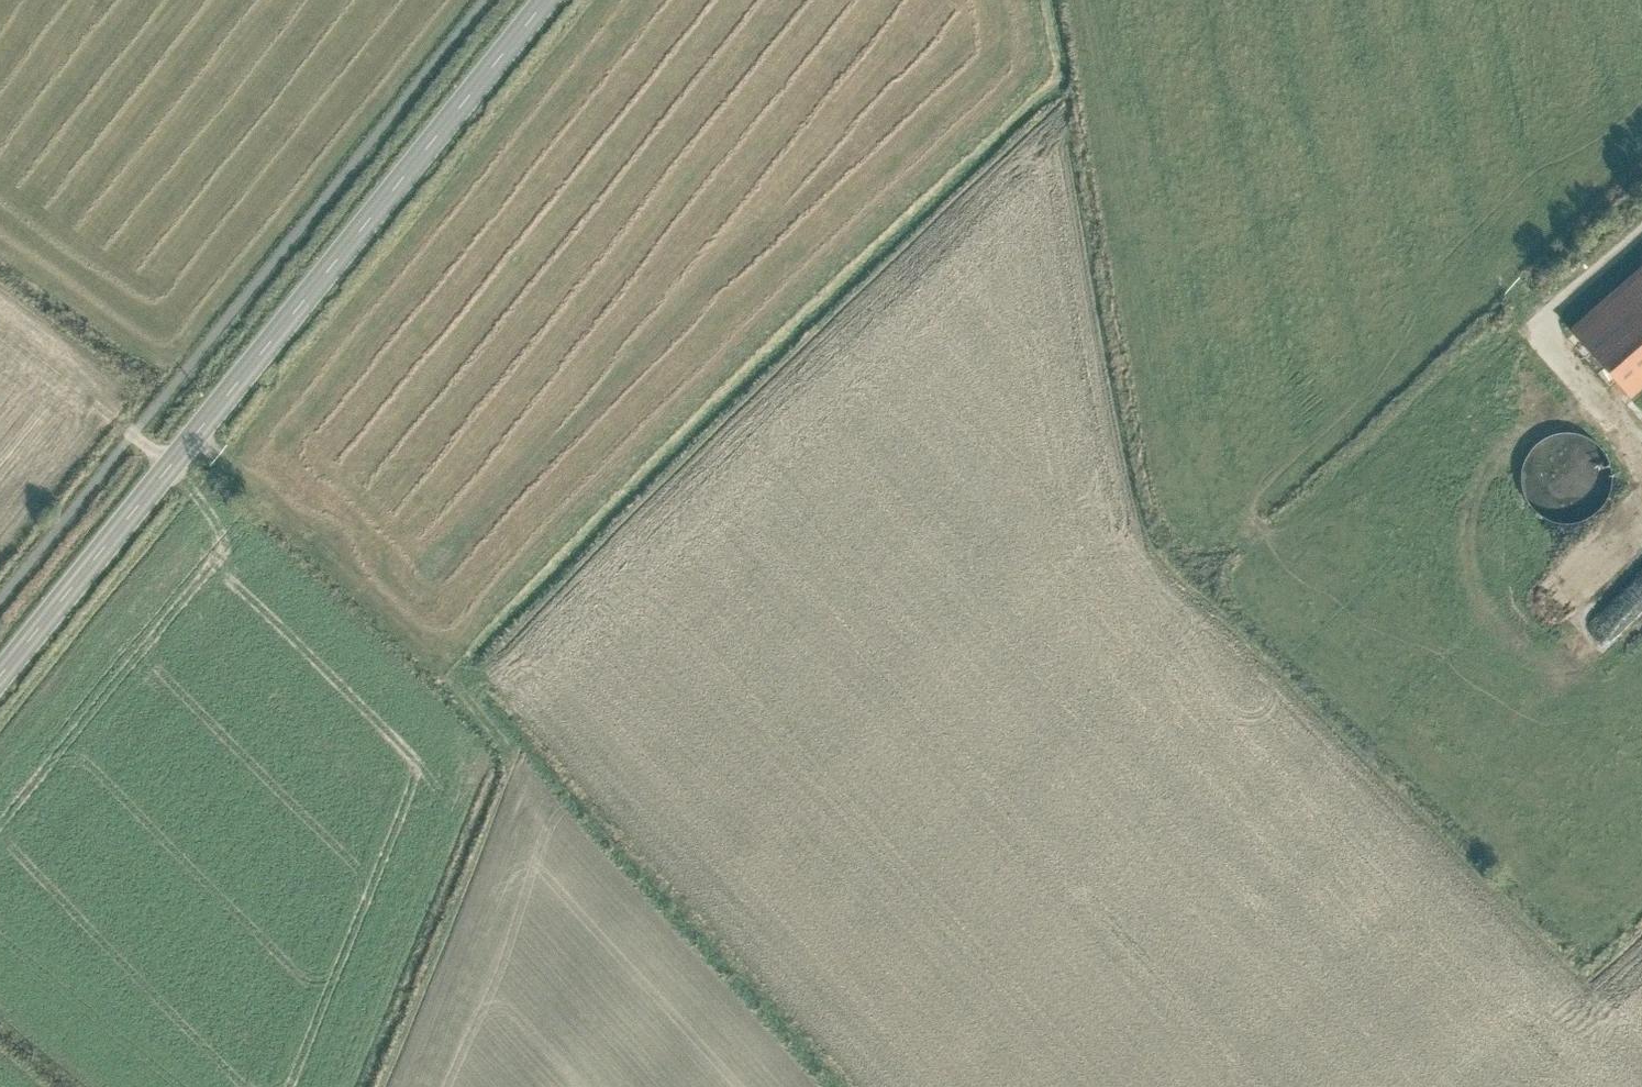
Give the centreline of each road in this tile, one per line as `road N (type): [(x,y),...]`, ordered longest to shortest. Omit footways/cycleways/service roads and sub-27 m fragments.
road 1 (secondary): [(0,677),(549,0)]

